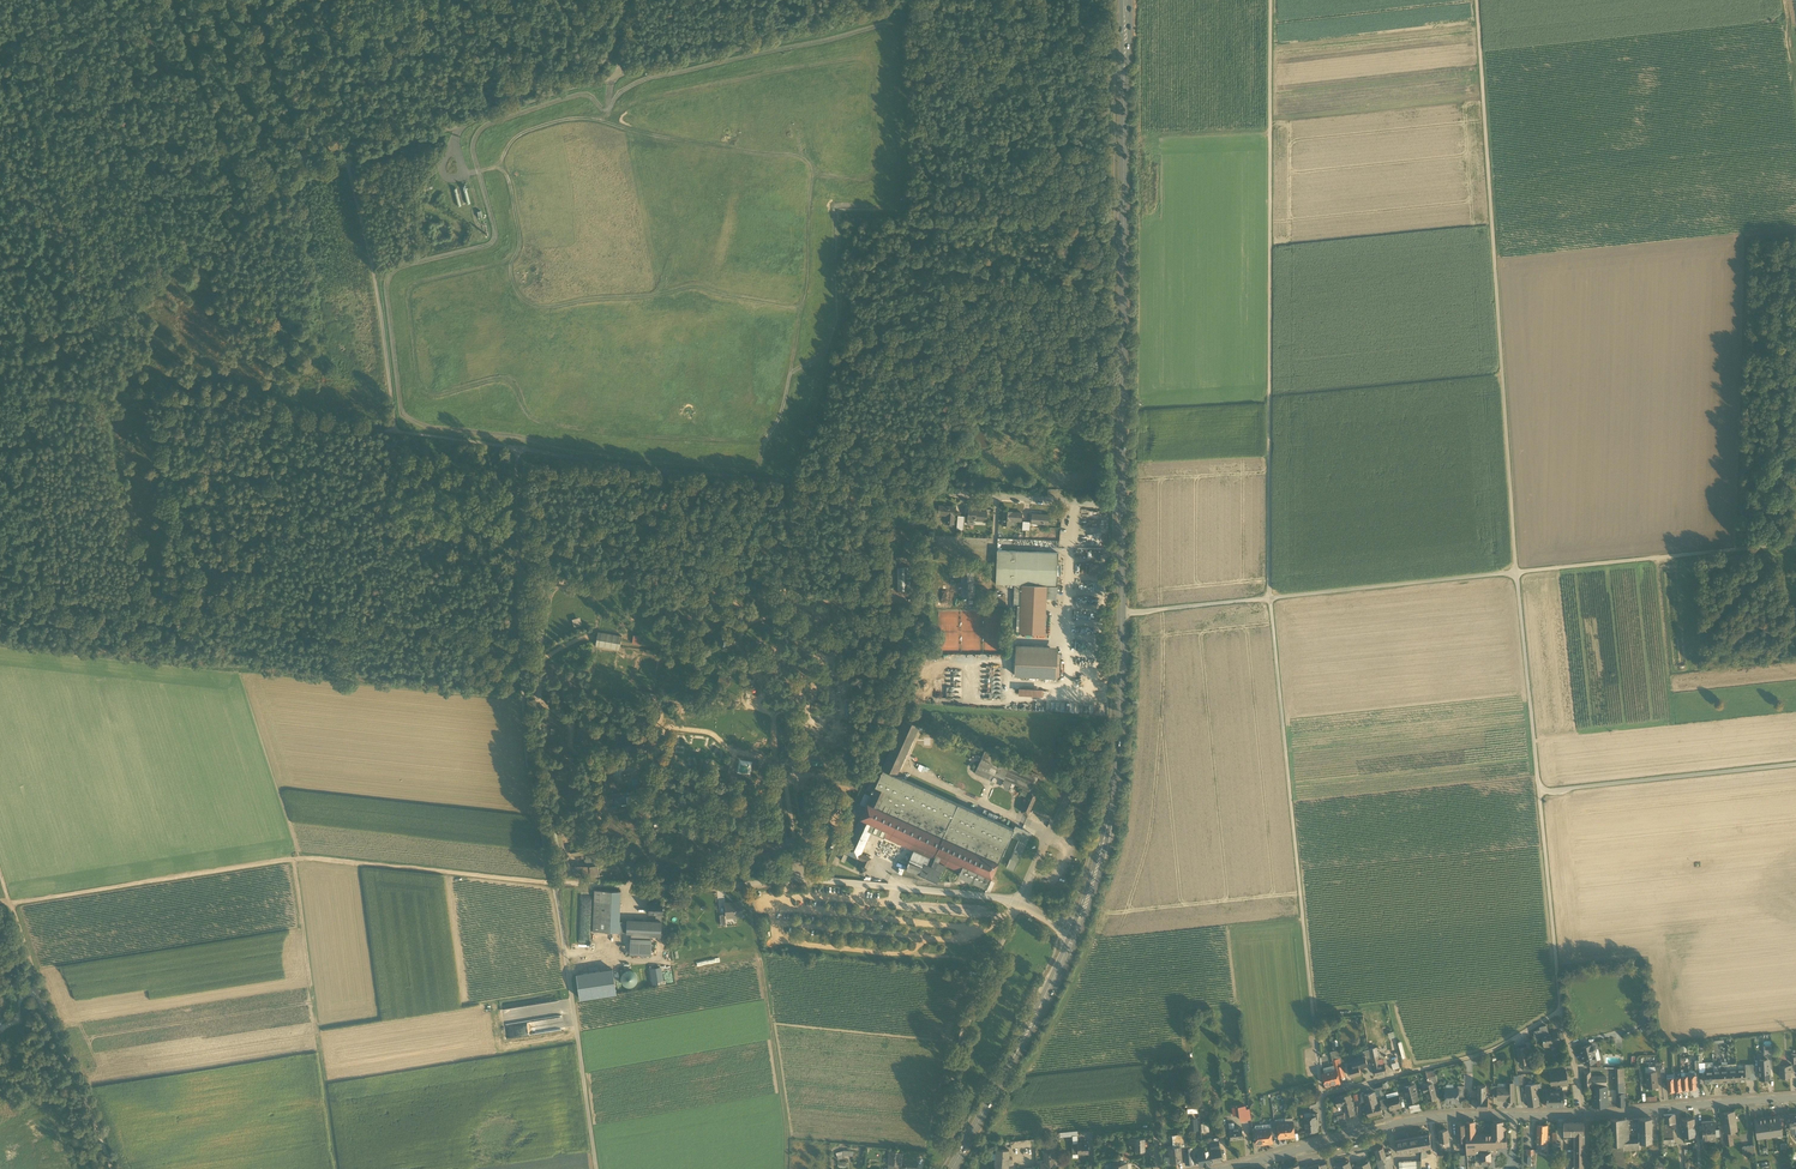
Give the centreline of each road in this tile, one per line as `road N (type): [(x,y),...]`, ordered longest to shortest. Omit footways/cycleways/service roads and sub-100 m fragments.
road 1 (unclassified): [(907,0),(564,90),(348,163),(376,272),(396,431),(640,466),(927,491)]
road 2 (track): [(1270,0),(1269,598),(1321,1095)]
road 3 (track): [(1476,0),(1516,572),(1561,1010)]
road 4 (track): [(1121,613),(1795,543)]
road 5 (tertiary): [(1269,1159),(1415,1120),(1795,1098)]
road 6 (track): [(523,699),(0,644)]
road 7 (primary): [(1122,0),(1123,506)]
road 8 (residential): [(1021,902),(801,878),(704,888),(555,884)]
road 9 (track): [(516,447),(528,777),(555,884)]
road 10 (primary): [(1123,506),(1120,727),(1110,813),(1074,933)]
road 11 (track): [(0,343),(105,320),(291,183),(348,163)]
road 12 (track): [(0,402),(161,398),(396,431)]
road 13 (track): [(293,859),(337,1168)]
road 14 (track): [(555,884),(596,1168)]
road 15 (track): [(787,1168),(750,884)]
road 16 (primary): [(1074,933),(951,1168)]
road 17 (unclassified): [(1021,902),(967,1020),(937,1144)]
road 18 (track): [(1795,765),(1539,789)]
road 19 (track): [(1561,1010),(1491,1051),(1321,1095)]
road 20 (residential): [(36,980),(110,1168)]
road 21 (residential): [(927,491),(1123,506)]
road 22 (track): [(312,0),(348,163)]
road 23 (track): [(945,493),(946,371)]

